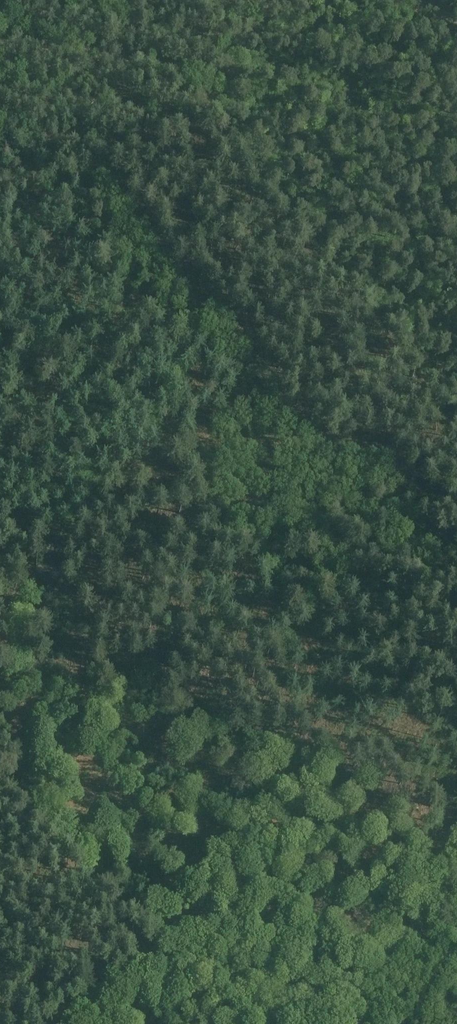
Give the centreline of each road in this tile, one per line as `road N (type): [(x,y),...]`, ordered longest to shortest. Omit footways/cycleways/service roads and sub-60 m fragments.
road 1 (track): [(0,788),(264,1023)]
road 2 (track): [(0,193),(150,0)]

